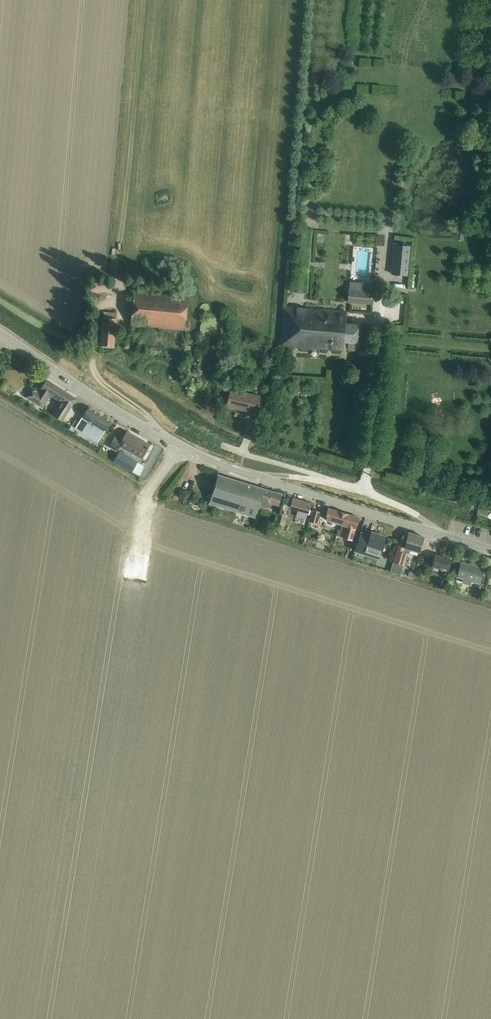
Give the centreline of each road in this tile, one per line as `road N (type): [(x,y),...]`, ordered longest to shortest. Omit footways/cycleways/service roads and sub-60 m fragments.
road 1 (tertiary): [(490,552),(196,456),(0,335)]
road 2 (unclassified): [(252,430),(244,455),(367,491),(382,310)]

